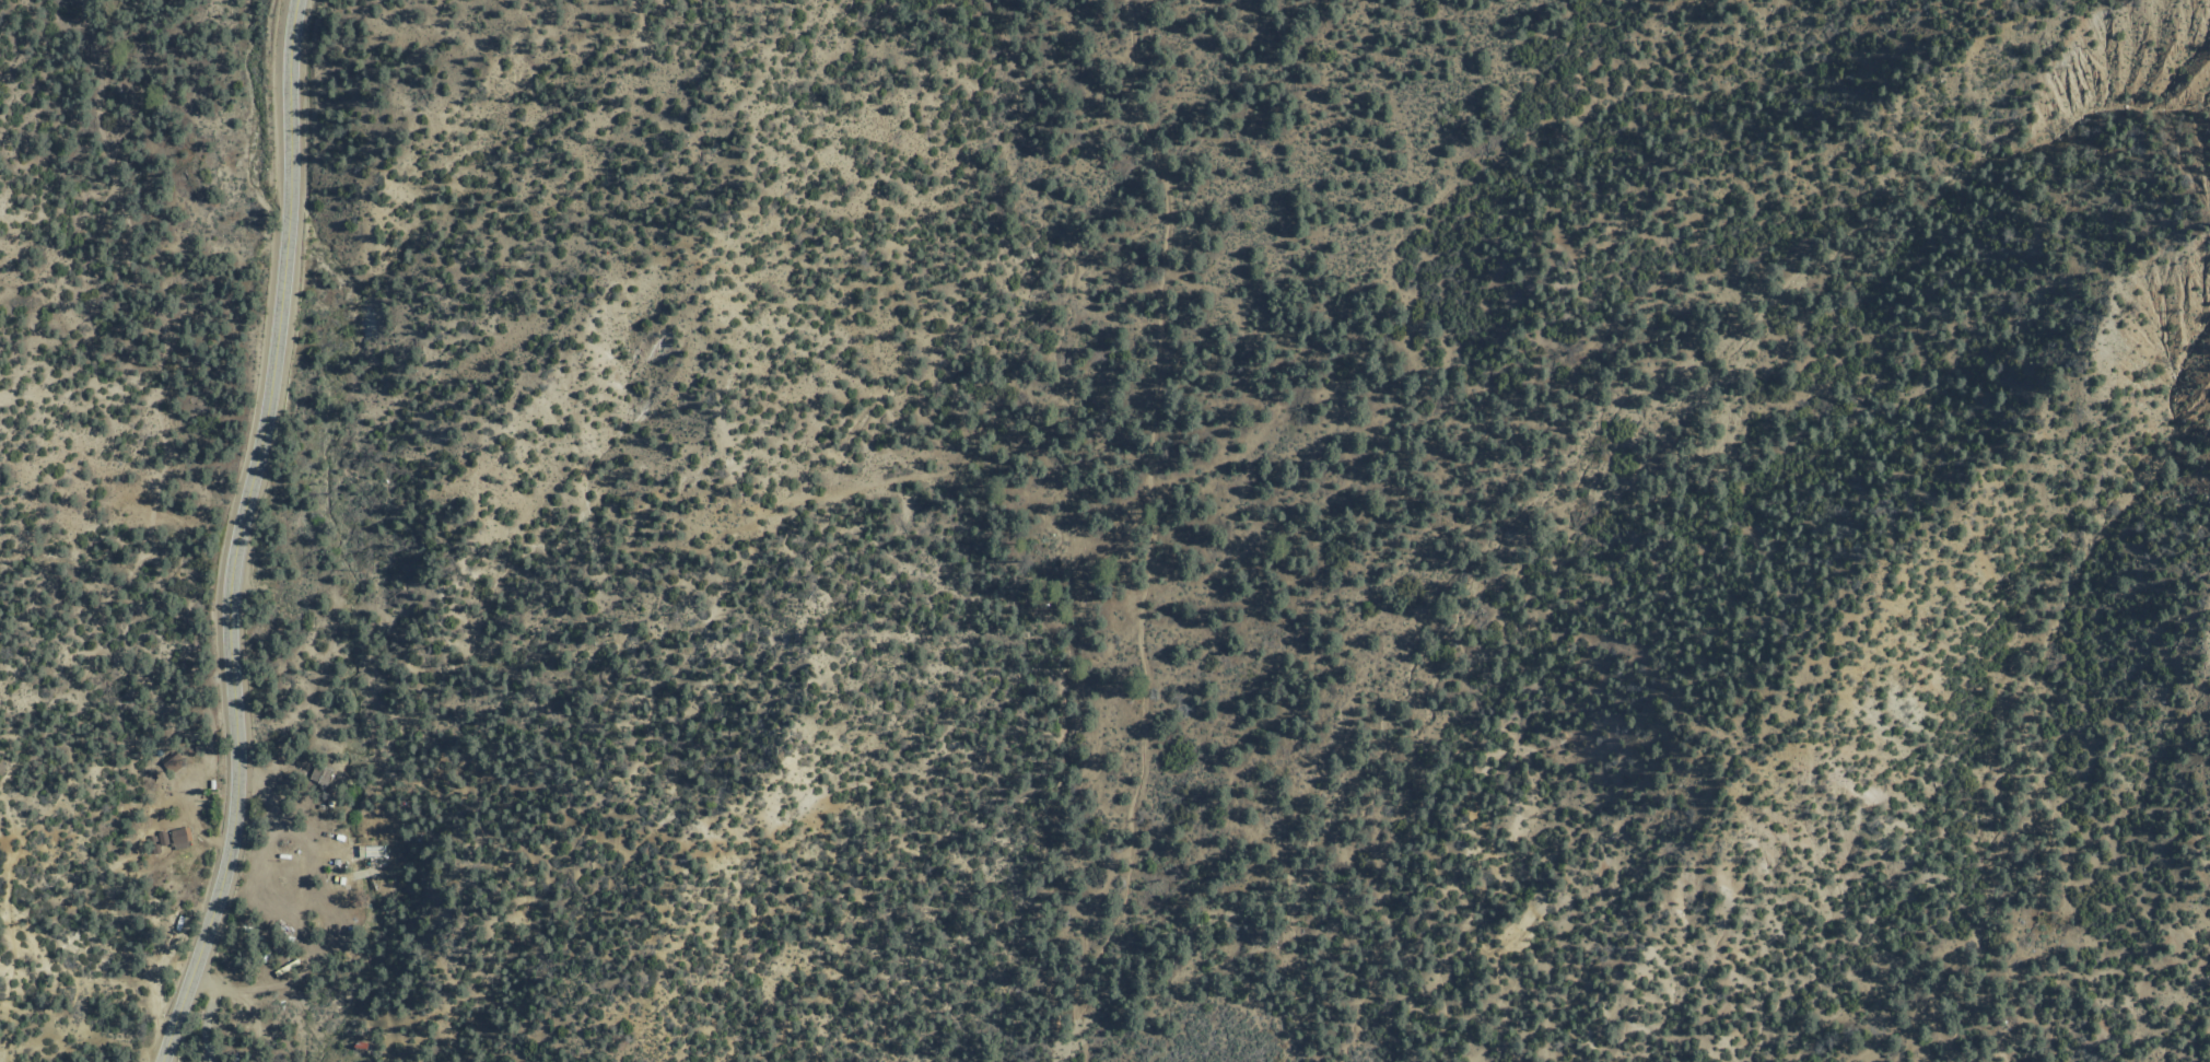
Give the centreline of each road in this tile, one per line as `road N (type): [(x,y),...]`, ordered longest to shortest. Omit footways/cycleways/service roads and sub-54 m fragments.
road 1 (tertiary): [(154,1061),(227,826),(222,586),(265,366),(279,213),(278,63),(288,0)]
road 2 (track): [(1138,0),(1139,110),(1179,197),(1154,628),(1155,765),(1144,848)]

